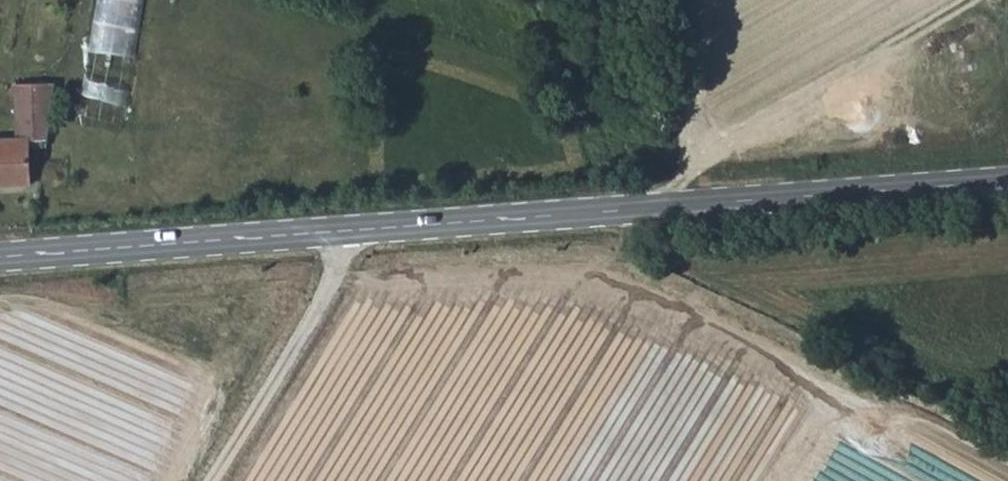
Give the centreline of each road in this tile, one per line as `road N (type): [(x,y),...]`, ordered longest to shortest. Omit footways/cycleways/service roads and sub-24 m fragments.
road 1 (secondary): [(0,260),(1007,179)]
road 2 (track): [(627,209),(620,267),(649,300),(818,375),(827,406),(779,480)]
road 3 (track): [(627,209),(703,161),(705,130),(945,0)]
road 4 (track): [(207,480),(350,231)]
road 5 (track): [(827,406),(1007,480)]

